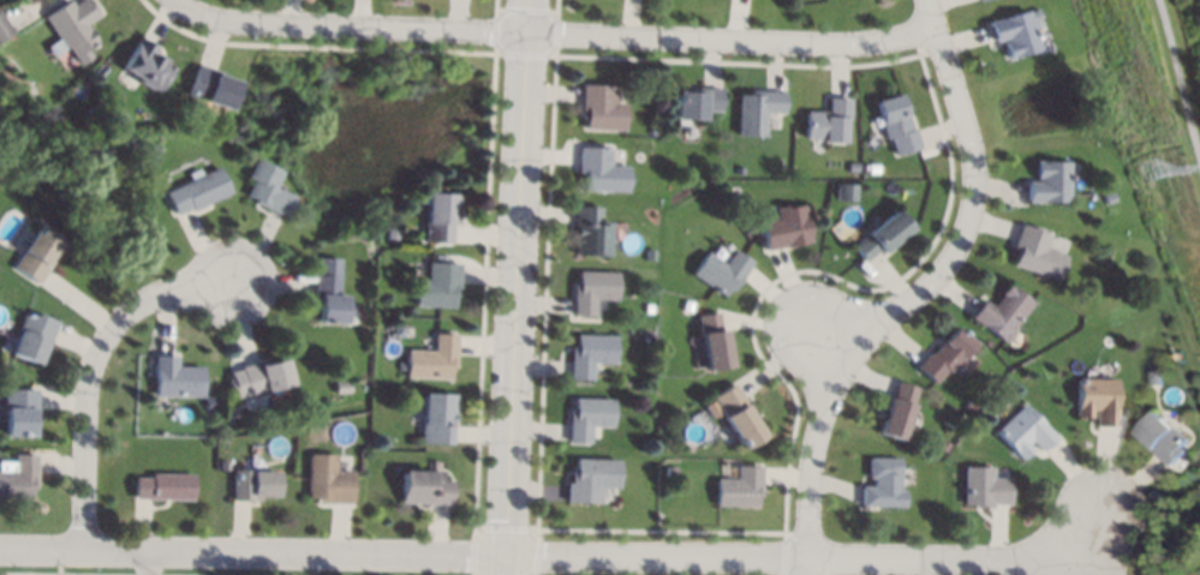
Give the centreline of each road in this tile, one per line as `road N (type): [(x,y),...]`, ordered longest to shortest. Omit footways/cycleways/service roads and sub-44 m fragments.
road 1 (residential): [(177,5),(240,20),(523,36),(842,43),(930,30)]
road 2 (residential): [(808,574),(831,339),(891,315),(945,274),(971,221),(974,158),(921,0)]
road 3 (tertiary): [(524,0),(508,553)]
road 4 (residential): [(0,546),(508,553)]
road 5 (residential): [(85,547),(91,375),(101,345),(143,301),(201,281),(241,278)]
road 6 (residential): [(508,553),(808,557)]
road 7 (residential): [(808,557),(1064,561),(1094,574)]

